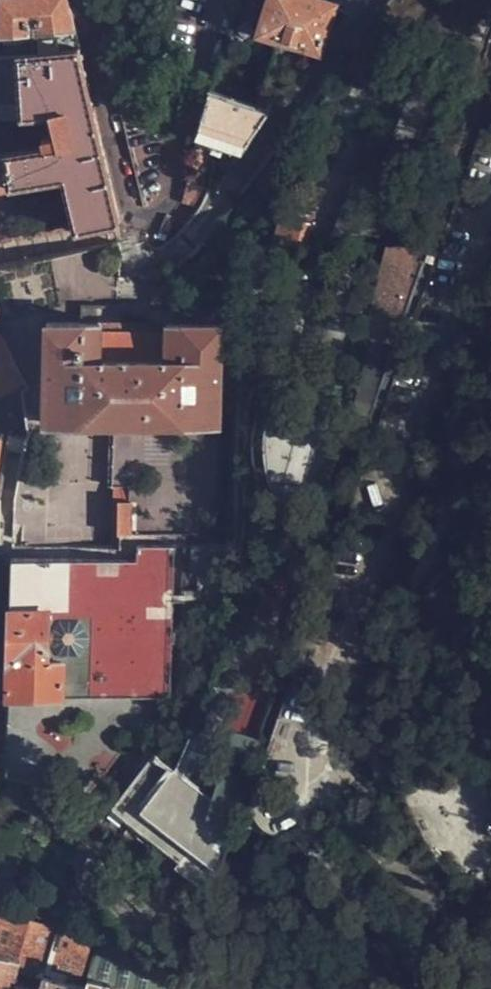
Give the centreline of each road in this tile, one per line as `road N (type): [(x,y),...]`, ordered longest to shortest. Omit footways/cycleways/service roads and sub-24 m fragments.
road 1 (residential): [(231,0),(167,206),(135,229),(79,0)]

